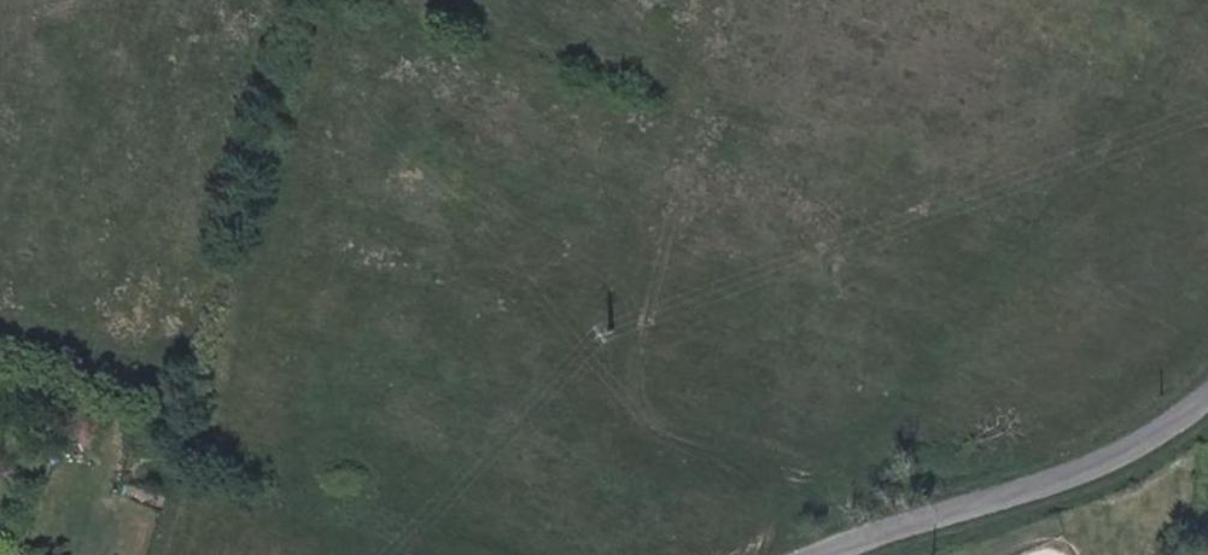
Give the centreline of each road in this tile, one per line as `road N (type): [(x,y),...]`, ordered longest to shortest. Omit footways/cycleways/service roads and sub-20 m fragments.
road 1 (unclassified): [(839,554),(1078,481),(1207,401)]

